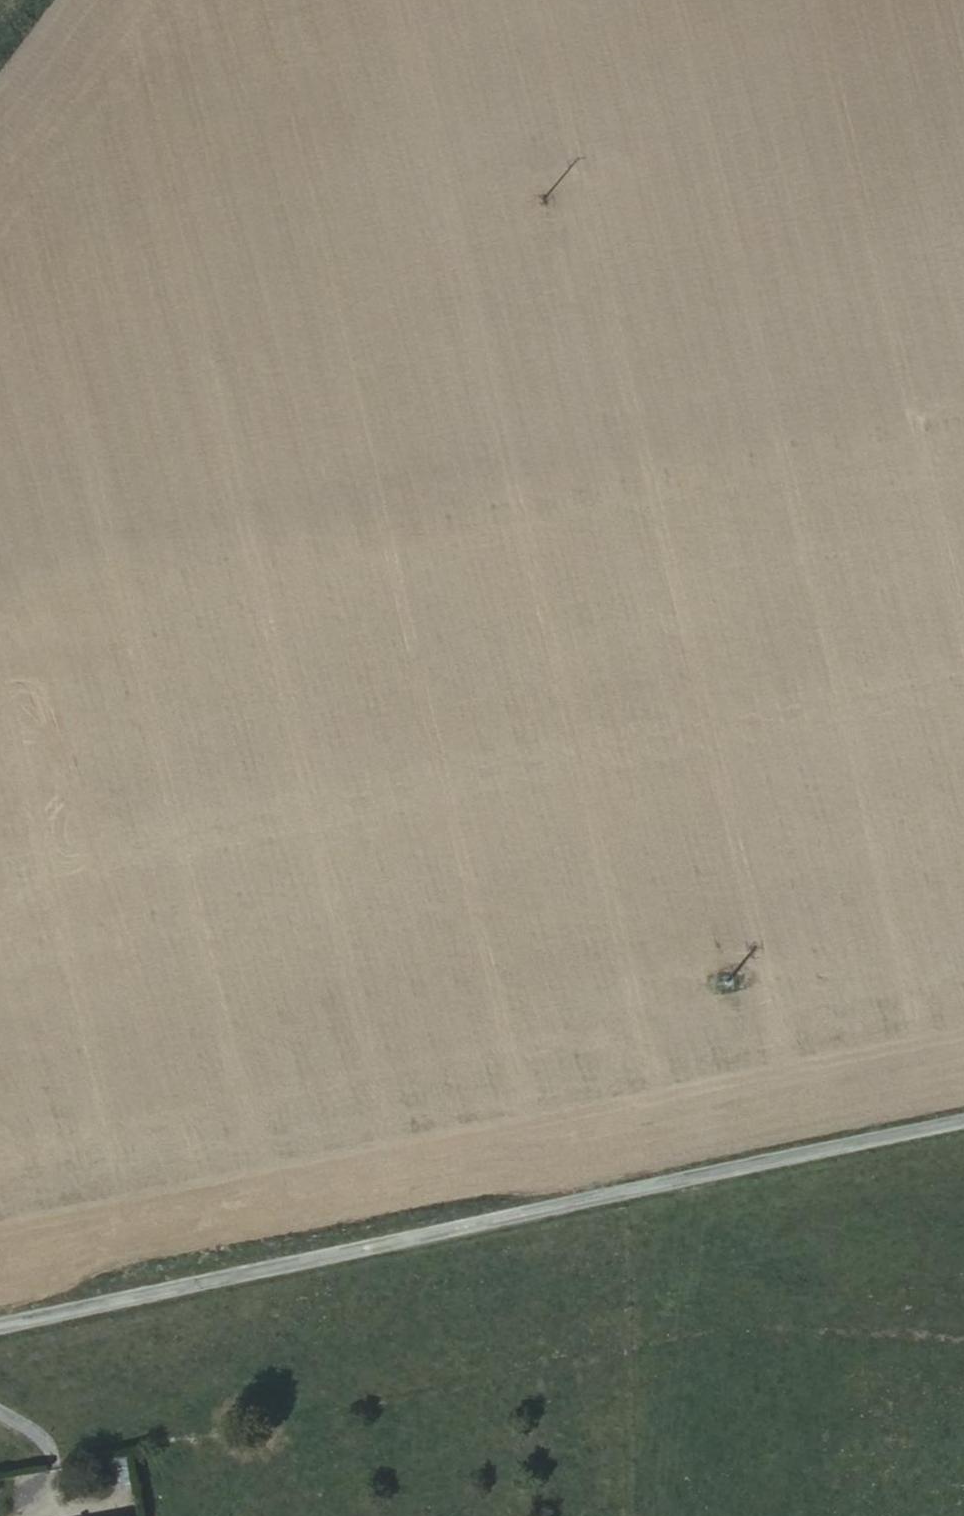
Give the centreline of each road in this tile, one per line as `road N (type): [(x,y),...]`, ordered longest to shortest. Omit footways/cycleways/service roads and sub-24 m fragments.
road 1 (unclassified): [(0,1326),(963,1118)]

